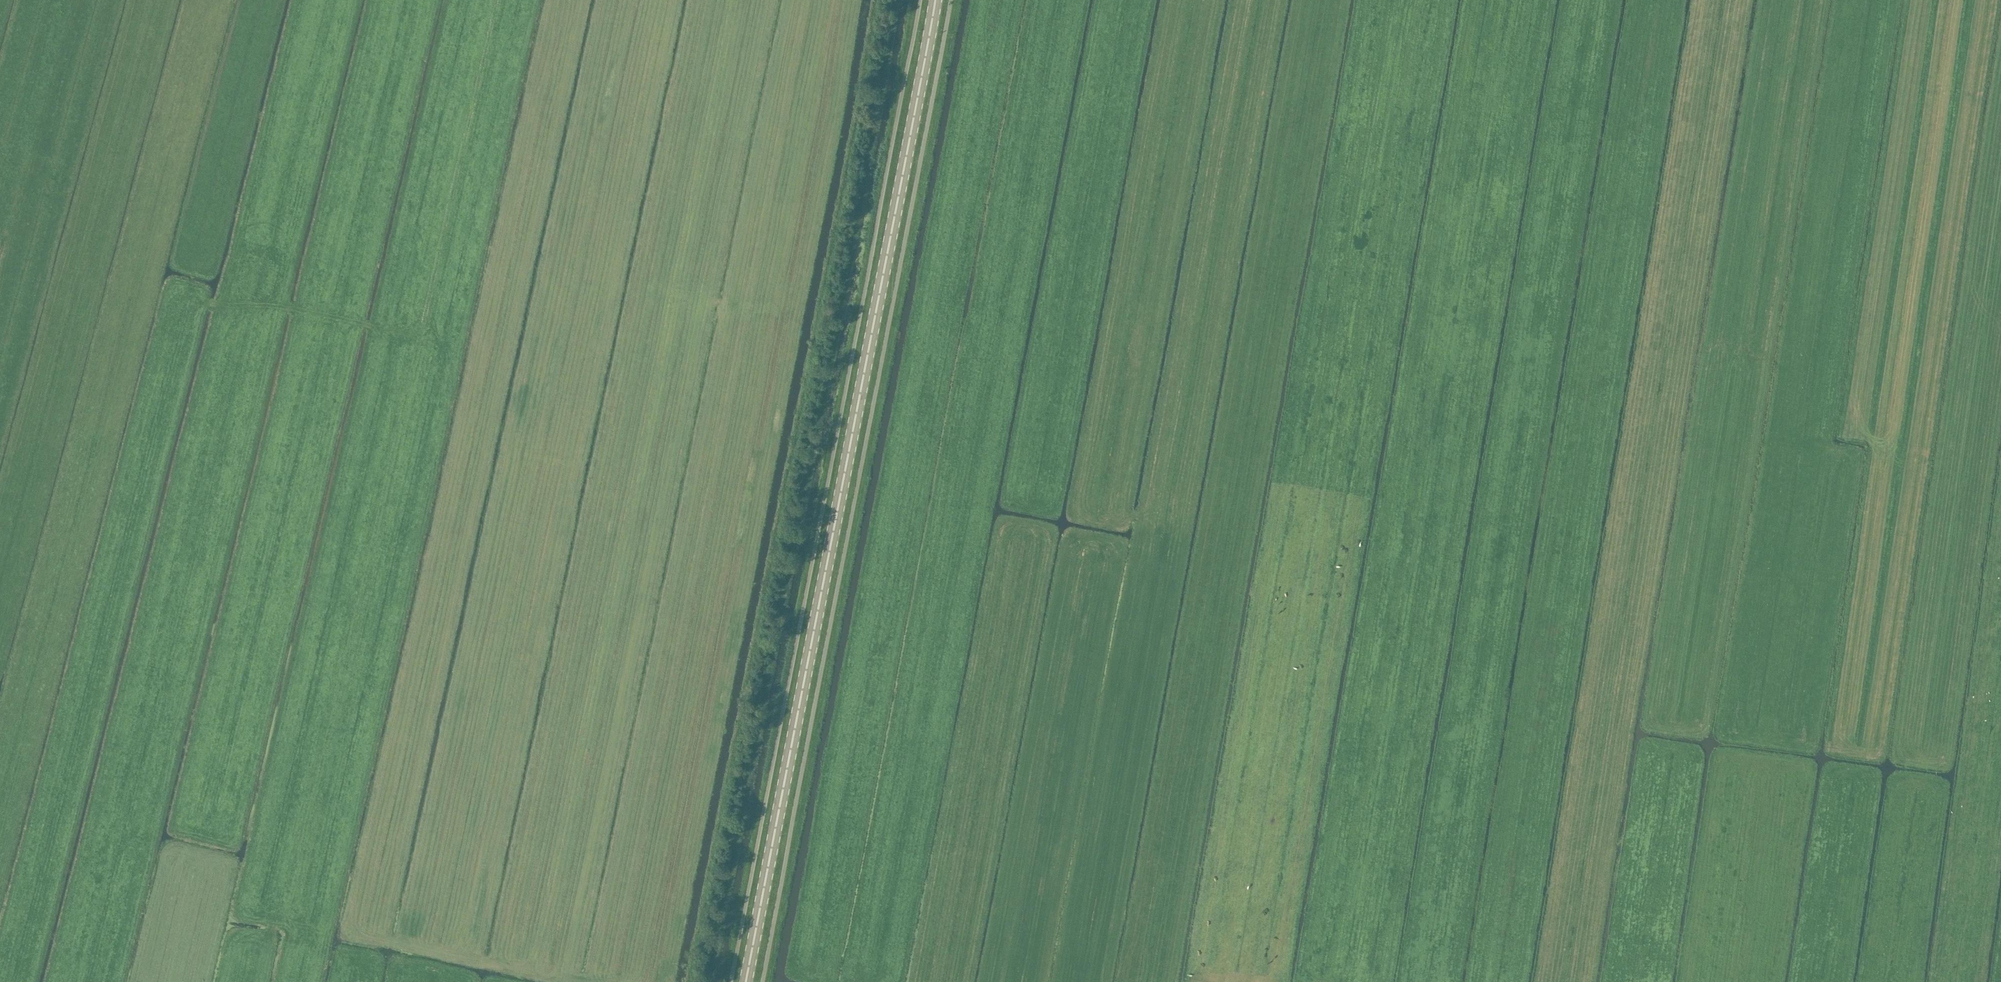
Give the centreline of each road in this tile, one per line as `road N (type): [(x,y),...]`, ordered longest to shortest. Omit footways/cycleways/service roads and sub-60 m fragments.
road 1 (secondary): [(746,981),(934,0)]
road 2 (track): [(202,301),(284,304),(422,329),(497,0)]

